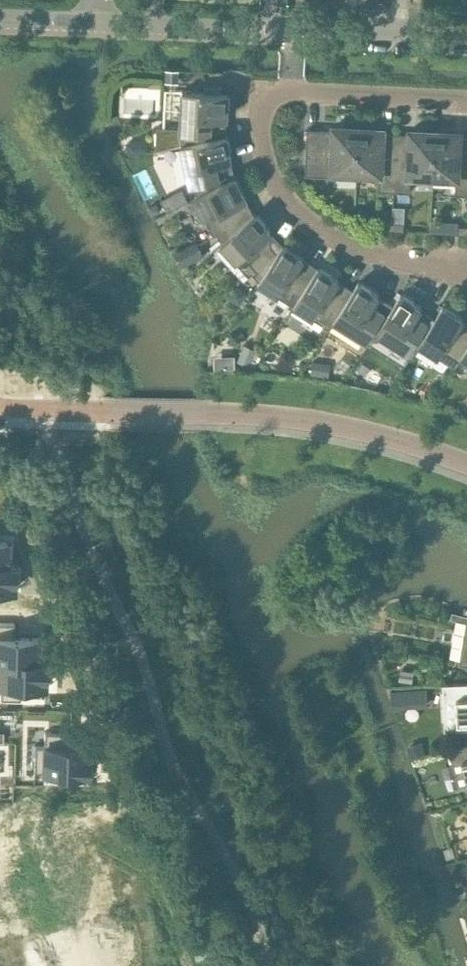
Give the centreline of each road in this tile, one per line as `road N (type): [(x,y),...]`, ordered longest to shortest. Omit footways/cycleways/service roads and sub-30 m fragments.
road 1 (residential): [(466,264),(387,256),(337,240),(288,203),(266,164),(257,124),(263,107),(292,92)]
road 2 (residential): [(0,17),(294,30)]
road 3 (residential): [(466,468),(333,429),(229,416)]
road 4 (residential): [(0,409),(229,416)]
road 5 (residential): [(292,92),(466,101)]
road 6 (residential): [(294,30),(466,39)]

